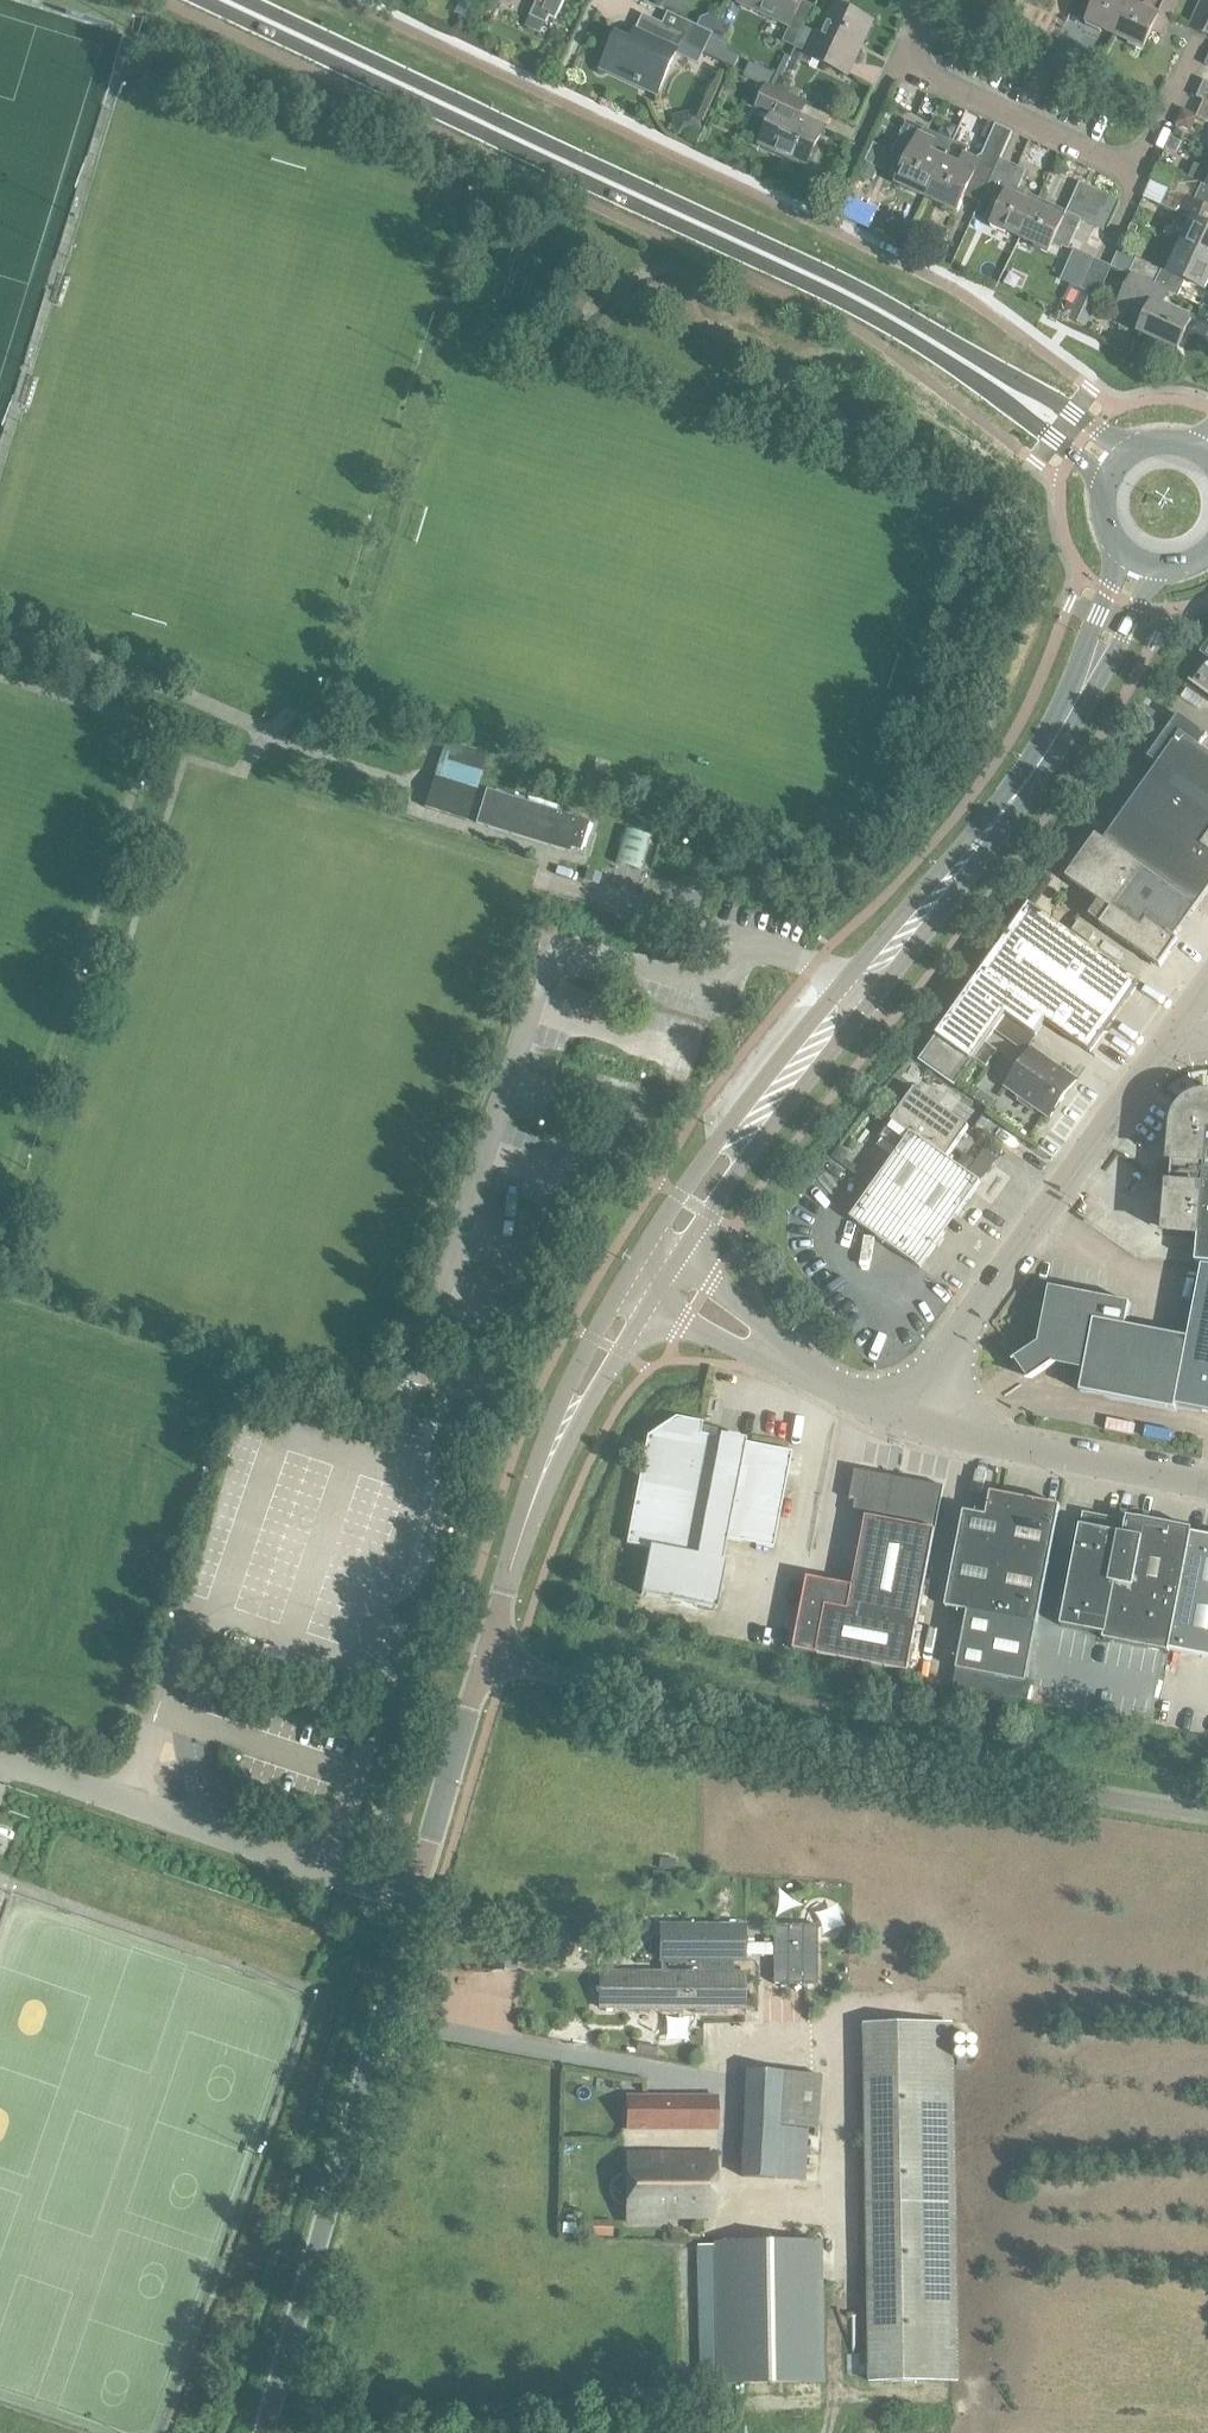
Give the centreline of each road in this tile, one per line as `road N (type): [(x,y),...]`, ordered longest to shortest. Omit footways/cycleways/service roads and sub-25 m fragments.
road 1 (primary): [(974,360),(867,282),(770,230),(277,0)]
road 2 (unclassified): [(1207,1814),(564,1678),(486,1653)]
road 3 (unclassified): [(651,1265),(1038,767)]
road 4 (unclassified): [(264,2432),(414,1899)]
road 5 (residential): [(912,1421),(1181,1024)]
road 6 (unclassified): [(414,1899),(0,1760)]
road 7 (unclassified): [(486,1653),(543,1474),(651,1265)]
road 8 (residential): [(1144,172),(926,78),(916,36),(932,0)]
road 9 (residential): [(912,1421),(783,1358),(651,1265)]
road 10 (residential): [(1207,1481),(912,1421)]
road 11 (unclassified): [(414,1899),(486,1653)]
road 12 (unclassified): [(1038,767),(1077,717),(1159,568)]
road 13 (unclassified): [(1126,555),(1038,767)]
road 14 (primary): [(1128,455),(974,360)]
road 15 (primary): [(974,360),(1110,477)]
road 16 (residential): [(1144,172),(1200,46)]

